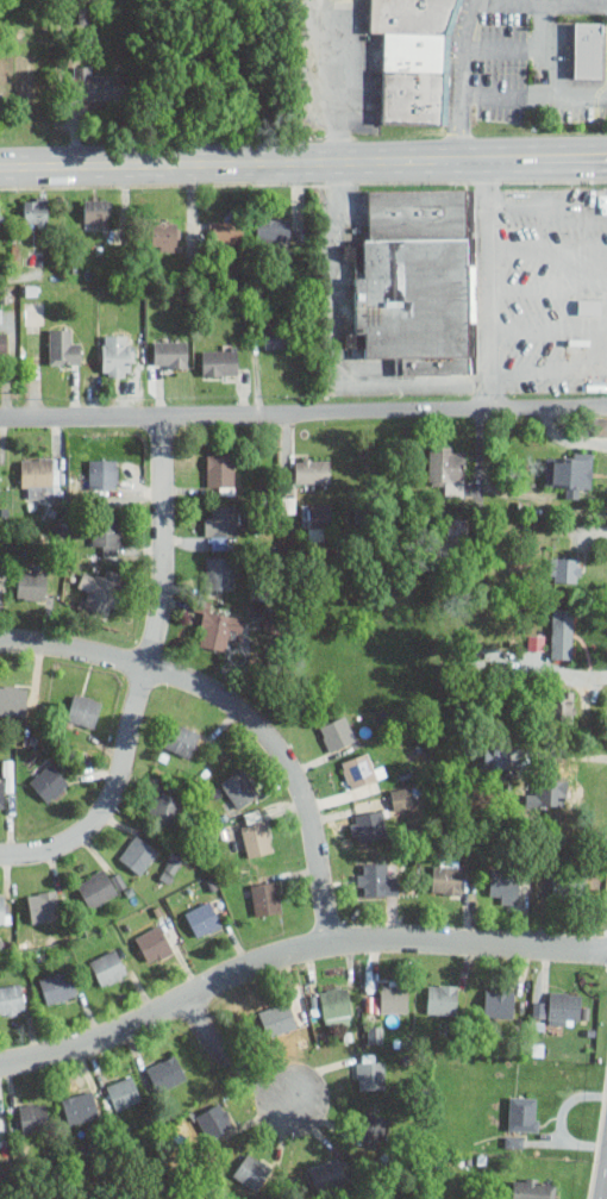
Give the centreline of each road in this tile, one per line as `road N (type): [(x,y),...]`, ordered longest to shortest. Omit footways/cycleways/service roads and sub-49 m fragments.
road 1 (residential): [(606,959),(428,941),(328,943),(236,974),(118,1036),(0,1066)]
road 2 (residential): [(606,406),(0,419)]
road 3 (tertiary): [(606,157),(0,167)]
road 4 (residential): [(154,418),(164,599),(123,766),(95,818),(56,847),(0,855)]
road 5 (residential): [(328,943),(304,812),(277,748),(240,710),(190,680),(144,666),(0,638)]
road 6 (residential): [(190,1000),(214,1044),(244,1074),(294,1098)]

